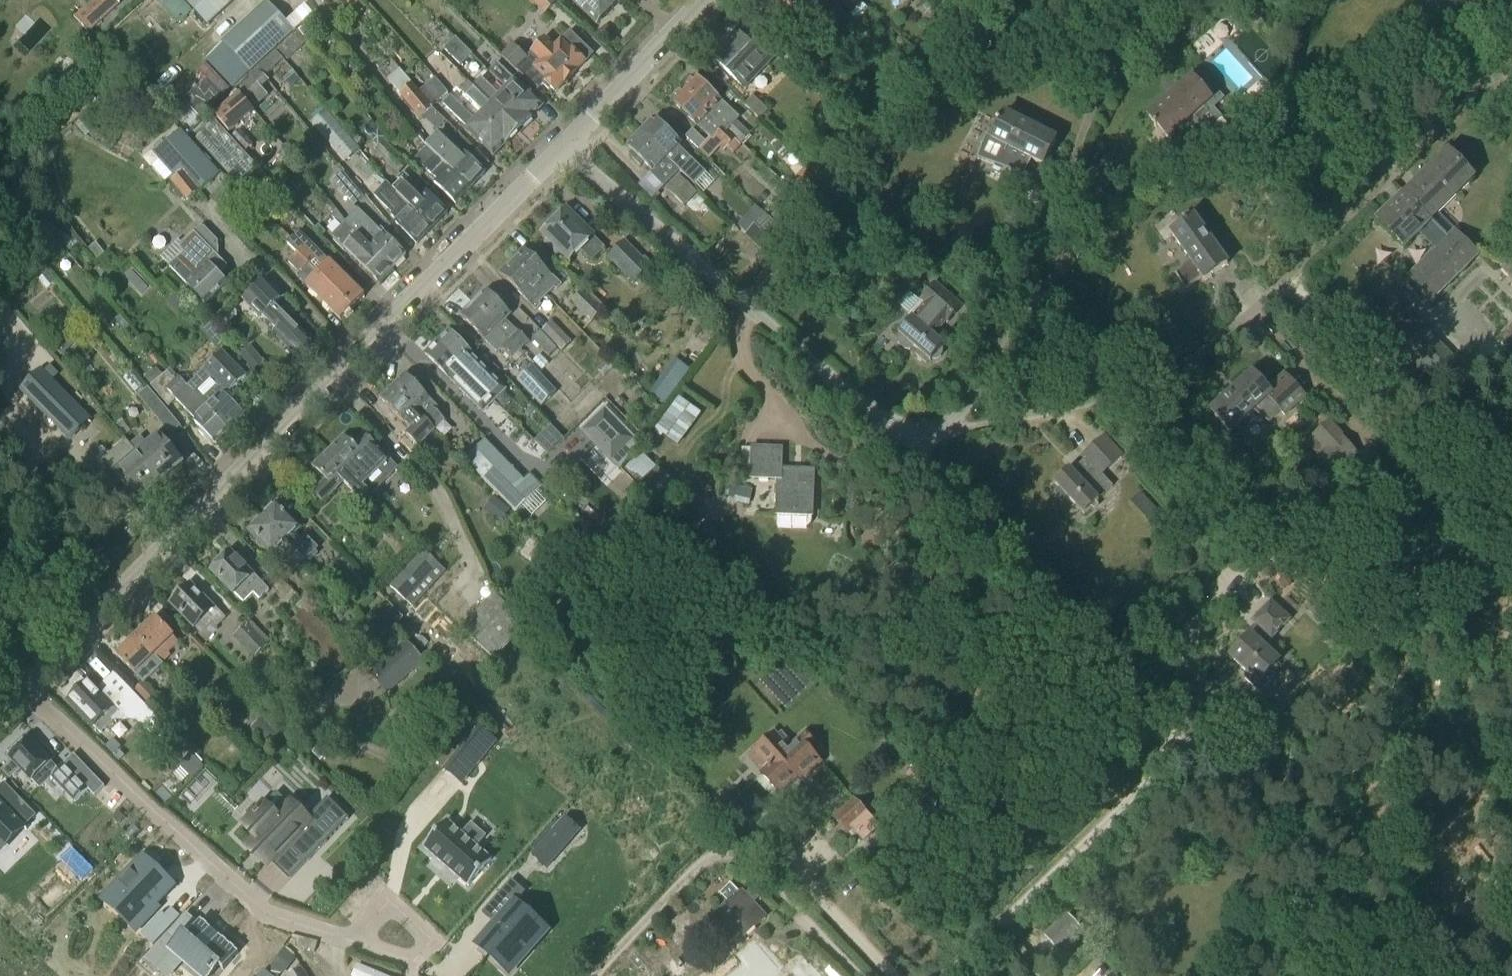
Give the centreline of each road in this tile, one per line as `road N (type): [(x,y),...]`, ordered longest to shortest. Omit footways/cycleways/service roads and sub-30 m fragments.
road 1 (tertiary): [(0,703),(564,148)]
road 2 (residential): [(564,148),(819,371),(890,424),(920,432)]
road 3 (track): [(1185,740),(932,482),(920,432)]
road 4 (track): [(1185,740),(947,975)]
road 5 (track): [(1421,975),(1185,740)]
road 6 (track): [(901,975),(753,831)]
road 7 (tertiary): [(564,148),(704,0)]

